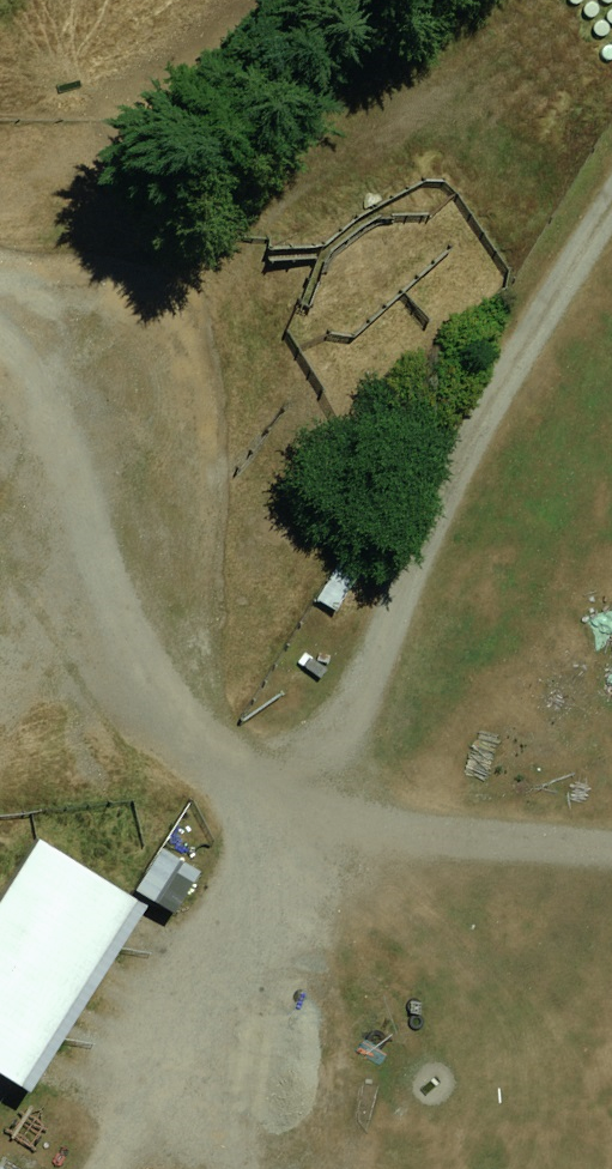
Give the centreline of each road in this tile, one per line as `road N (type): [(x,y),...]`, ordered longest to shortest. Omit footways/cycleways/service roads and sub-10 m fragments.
road 1 (track): [(0,418),(85,652),(267,804),(611,840)]
road 2 (track): [(203,915),(611,205)]

